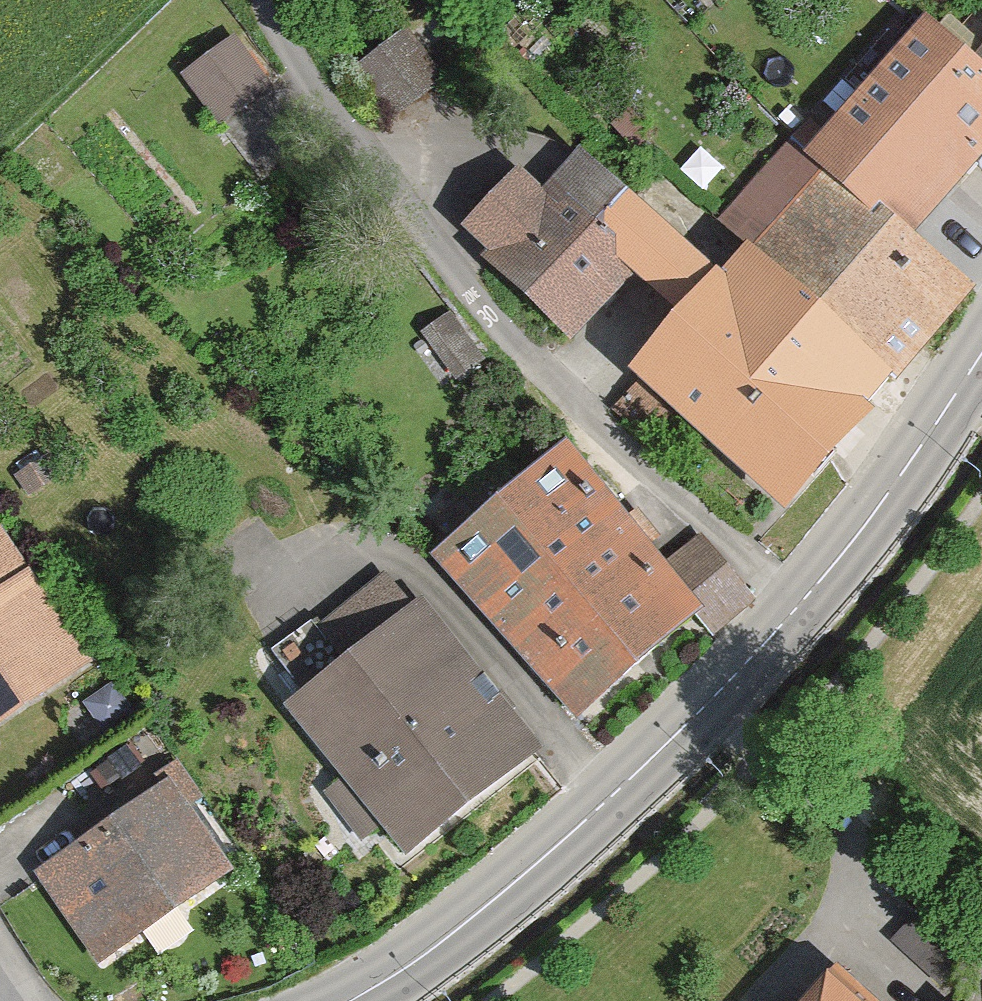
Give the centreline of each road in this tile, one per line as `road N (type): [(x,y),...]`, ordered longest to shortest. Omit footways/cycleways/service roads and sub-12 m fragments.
road 1 (residential): [(270,0),(306,79),(459,272),(618,447),(804,624)]
road 2 (secondary): [(358,1000),(418,966),(553,858),(804,624)]
road 3 (secondary): [(804,624),(981,372)]

